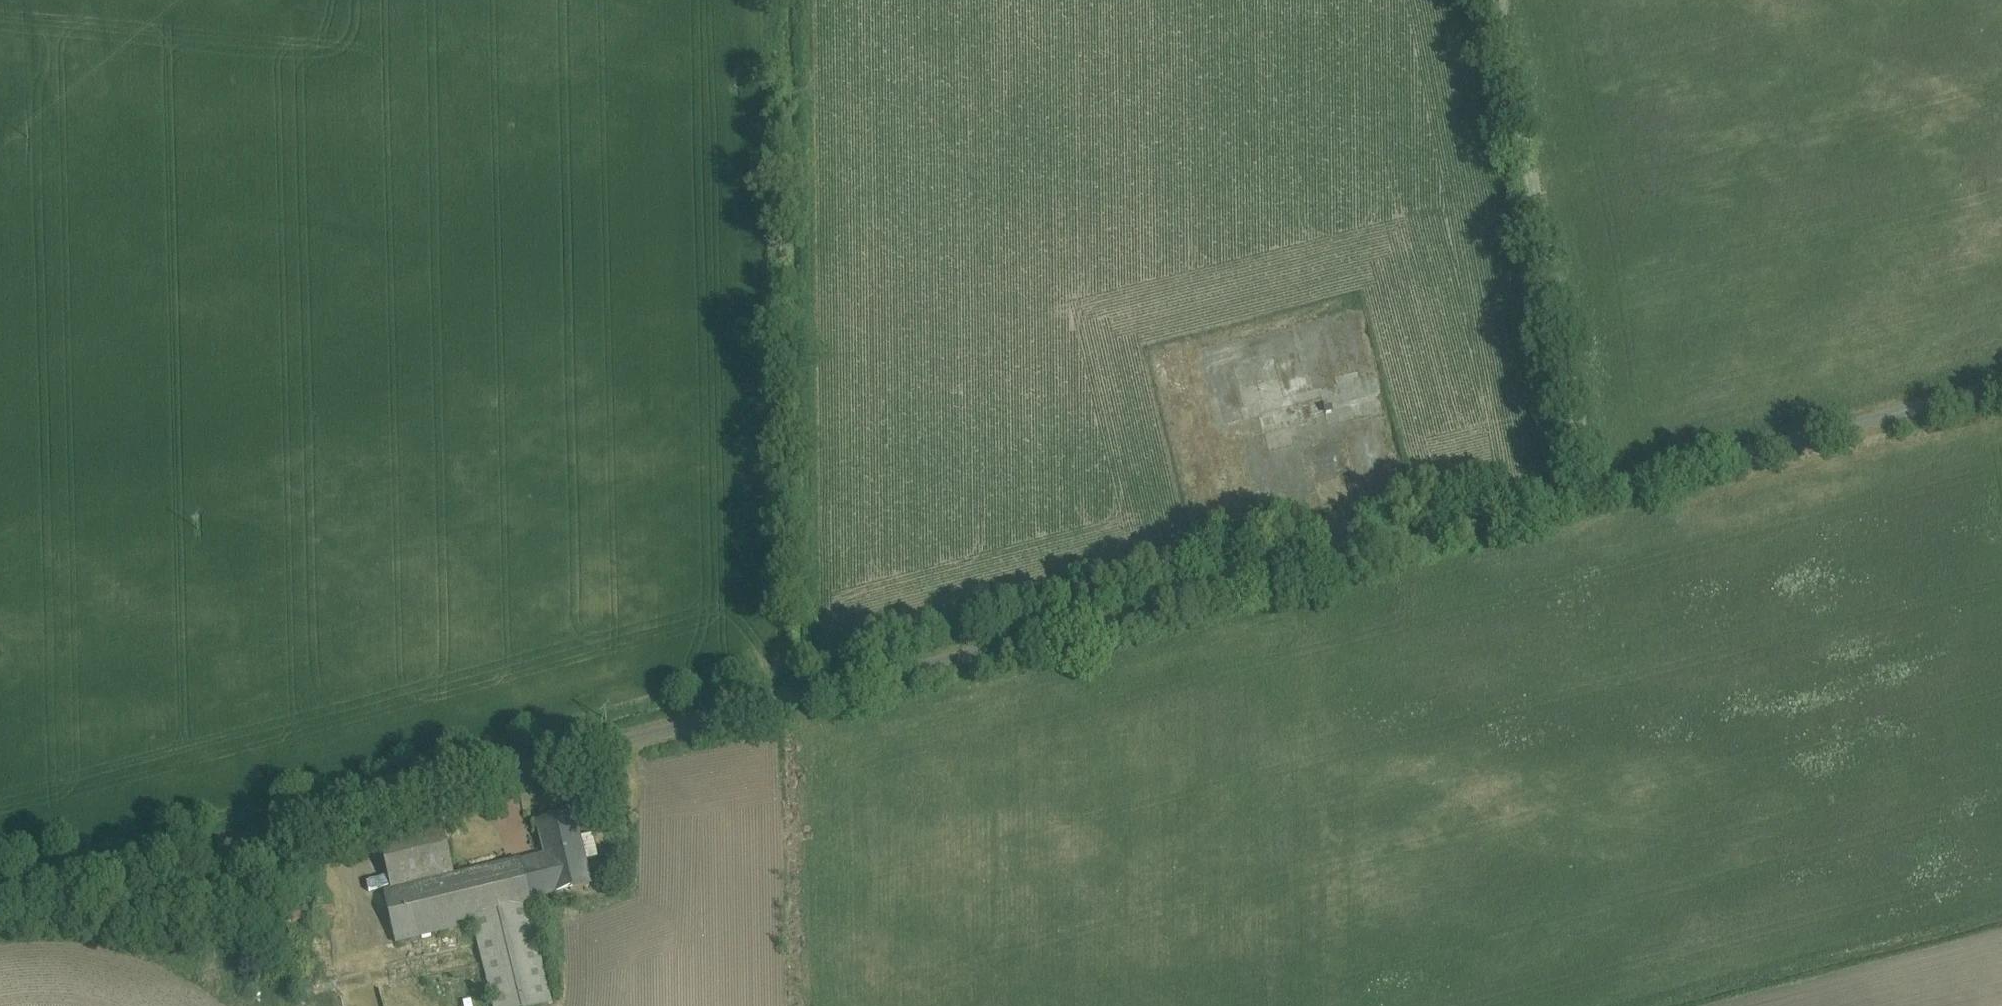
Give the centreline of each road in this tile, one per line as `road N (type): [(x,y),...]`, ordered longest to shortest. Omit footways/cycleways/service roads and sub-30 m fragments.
road 1 (unclassified): [(0,904),(2001,389)]
road 2 (track): [(1494,0),(1588,494)]

